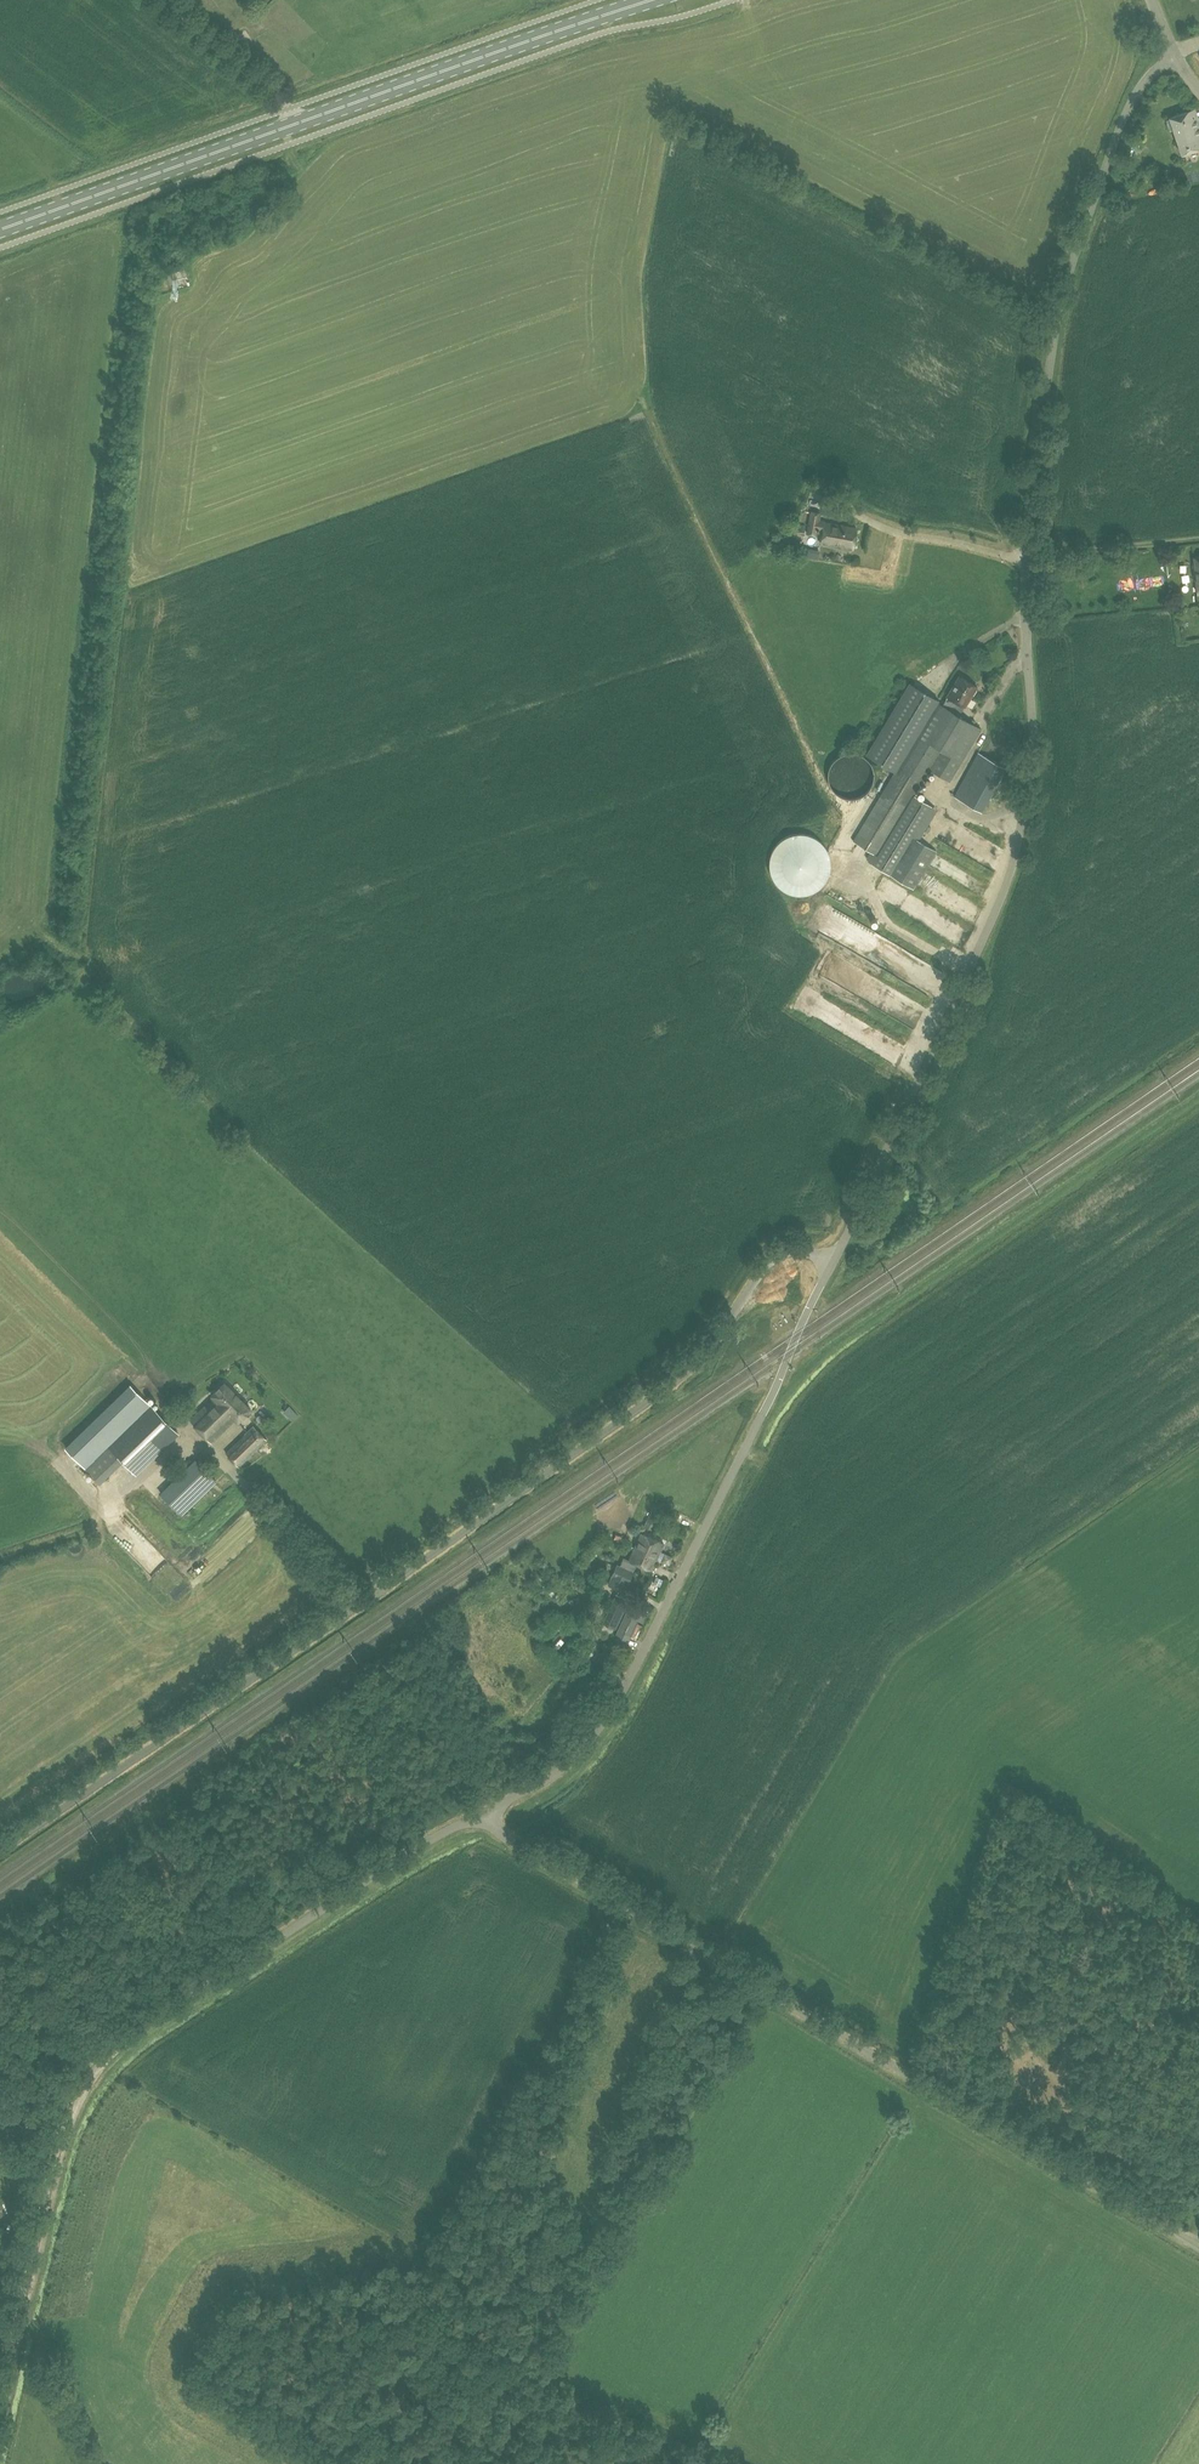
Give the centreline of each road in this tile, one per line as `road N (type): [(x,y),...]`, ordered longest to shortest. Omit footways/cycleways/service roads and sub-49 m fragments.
road 1 (unclassified): [(478,1813),(547,1779),(582,1750),(650,1638),(839,1252),(1013,867),(1037,763),(1029,553),(1062,299),(1090,207),(1141,93),(1174,53)]
road 2 (unclassified): [(1198,2250),(478,1813)]
road 3 (primary): [(0,230),(651,0)]
road 4 (unclassified): [(0,2142),(162,2018),(478,1813)]
road 5 (track): [(97,2068),(74,2128),(0,2450)]

